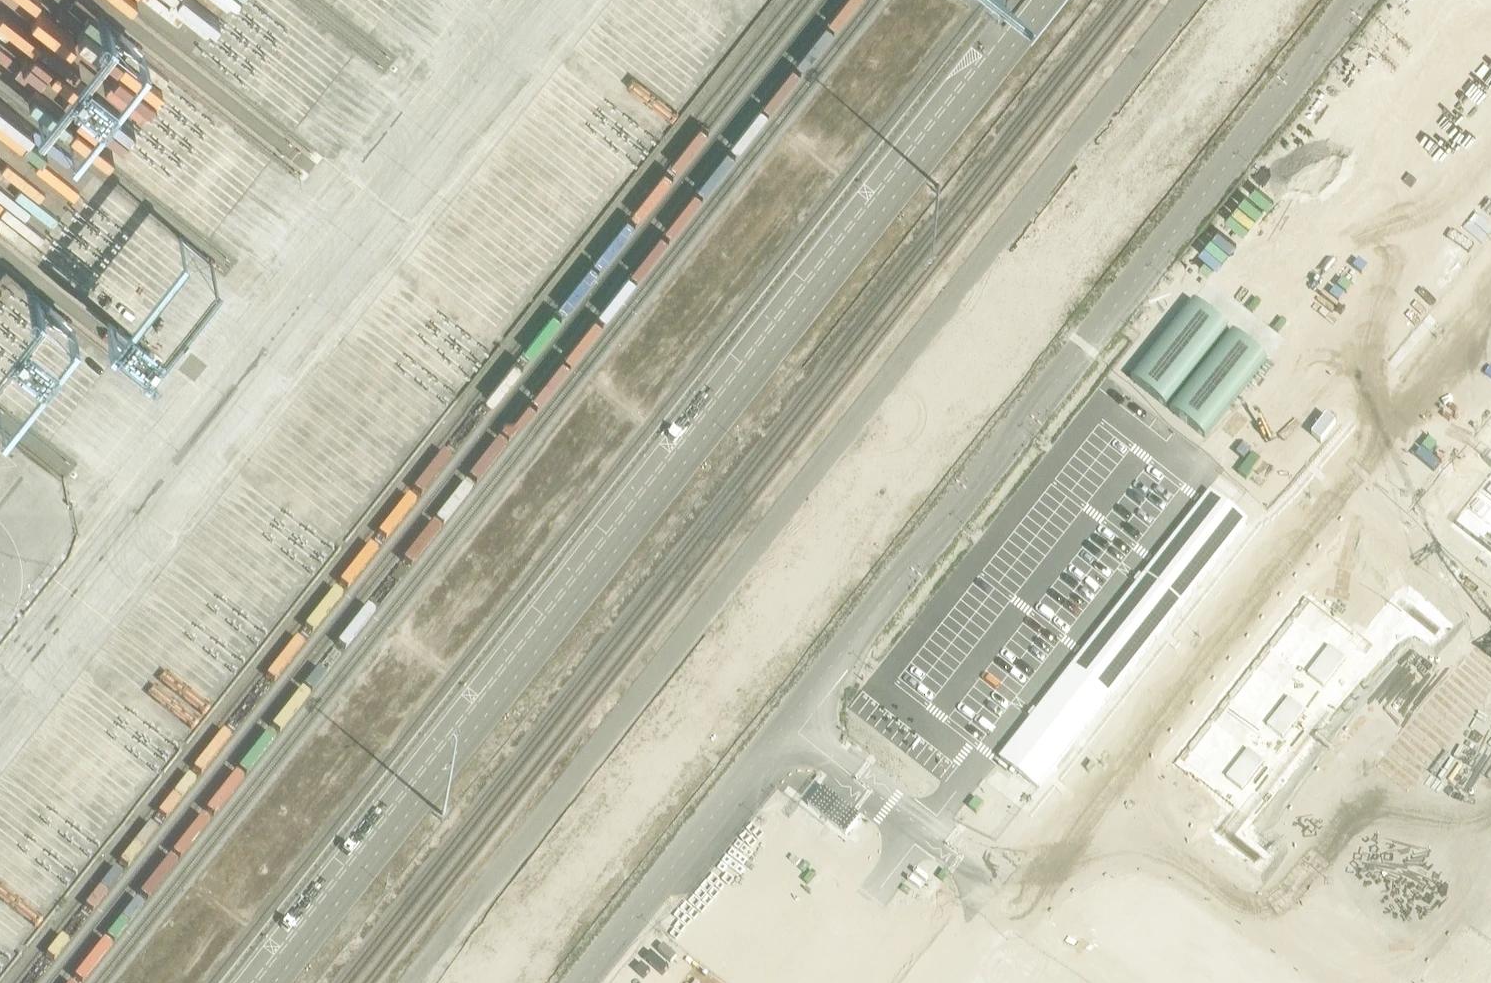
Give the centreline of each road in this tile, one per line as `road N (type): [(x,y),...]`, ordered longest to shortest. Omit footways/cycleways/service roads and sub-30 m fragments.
road 1 (unclassified): [(583,982),(1358,0)]

